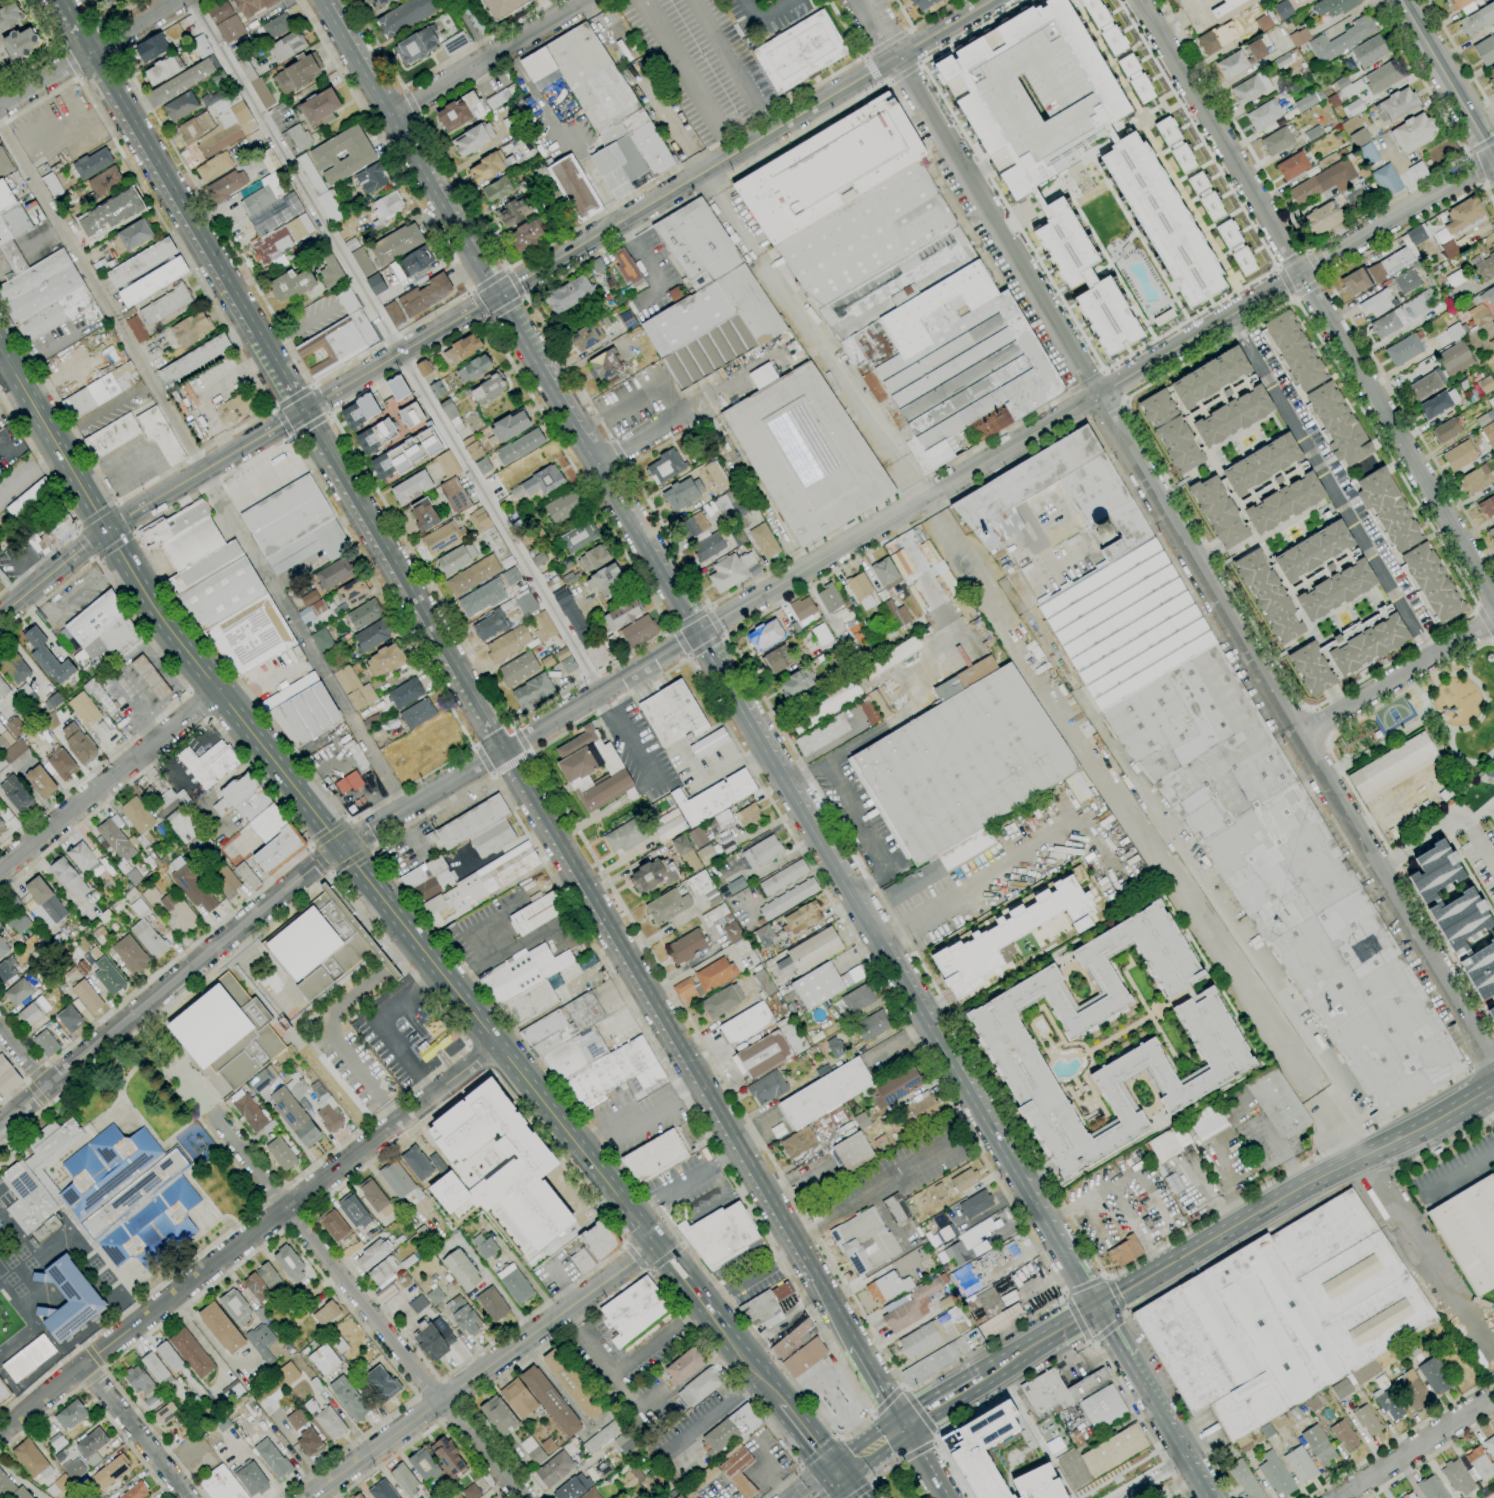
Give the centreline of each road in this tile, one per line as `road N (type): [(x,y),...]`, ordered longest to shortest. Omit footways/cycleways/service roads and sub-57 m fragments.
road 1 (residential): [(340,846),(1493,157)]
road 2 (residential): [(860,0),(1493,1068)]
road 3 (tertiary): [(301,410),(906,1424)]
road 4 (tertiary): [(1098,1305),(494,296)]
road 5 (residential): [(495,1044),(81,1364),(0,1436)]
road 6 (tertiary): [(494,296),(991,0)]
road 7 (residential): [(214,1115),(522,1497)]
road 8 (tertiary): [(58,0),(301,410)]
road 9 (primary): [(340,846),(628,1214)]
road 10 (secondary): [(1098,1305),(1493,1084)]
road 11 (residential): [(340,846),(0,1125)]
road 12 (secondary): [(653,1246),(306,1497)]
road 13 (primary): [(106,528),(165,622),(340,846)]
road 14 (residential): [(1298,273),(1493,604)]
road 15 (tertiary): [(494,296),(323,0)]
road 16 (residential): [(1138,0),(1298,273)]
road 17 (residential): [(218,693),(0,871)]
road 18 (primary): [(685,1284),(838,1477)]
road 19 (tertiary): [(106,528),(301,410)]
road 20 (residential): [(392,116),(584,0)]
road 21 (tertiary): [(301,410),(494,296)]
road 22 (residential): [(1301,732),(1493,618)]
road 23 (primary): [(0,348),(106,528)]
road 24 (residential): [(178,0),(0,106)]
road 25 (tertiary): [(1400,0),(1493,155)]
road 26 (residential): [(1338,1497),(1489,1399)]
road 27 (residential): [(81,1364),(188,1497)]
road 28 (tertiary): [(106,528),(0,613)]
road 29 (secondary): [(983,1375),(1098,1305)]
road 30 (tertiary): [(1160,1411),(1098,1305)]

